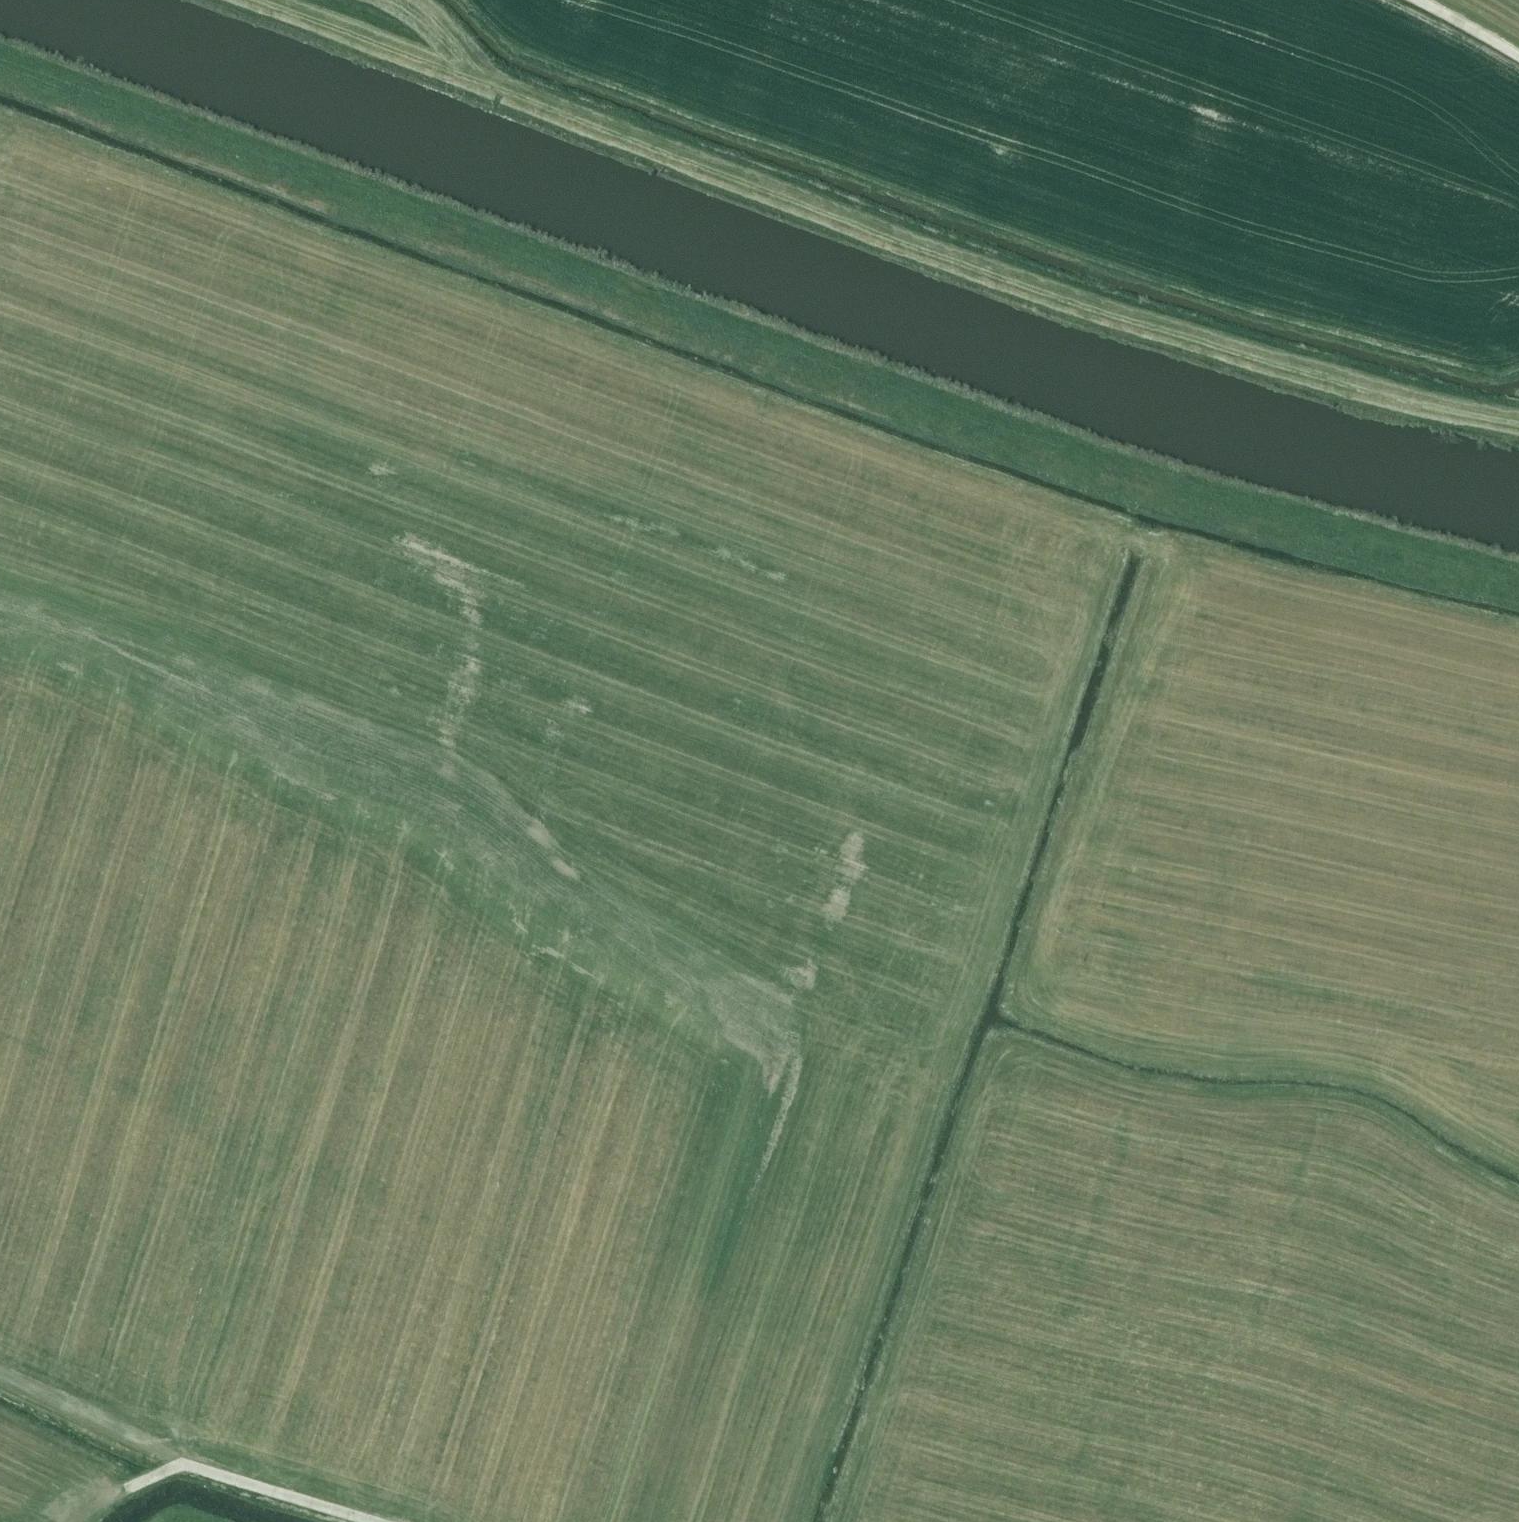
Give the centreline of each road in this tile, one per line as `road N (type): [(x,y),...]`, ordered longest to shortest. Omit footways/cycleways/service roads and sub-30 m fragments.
road 1 (track): [(375,1521),(184,1464),(127,1492)]
road 2 (track): [(1412,0),(1518,58)]

